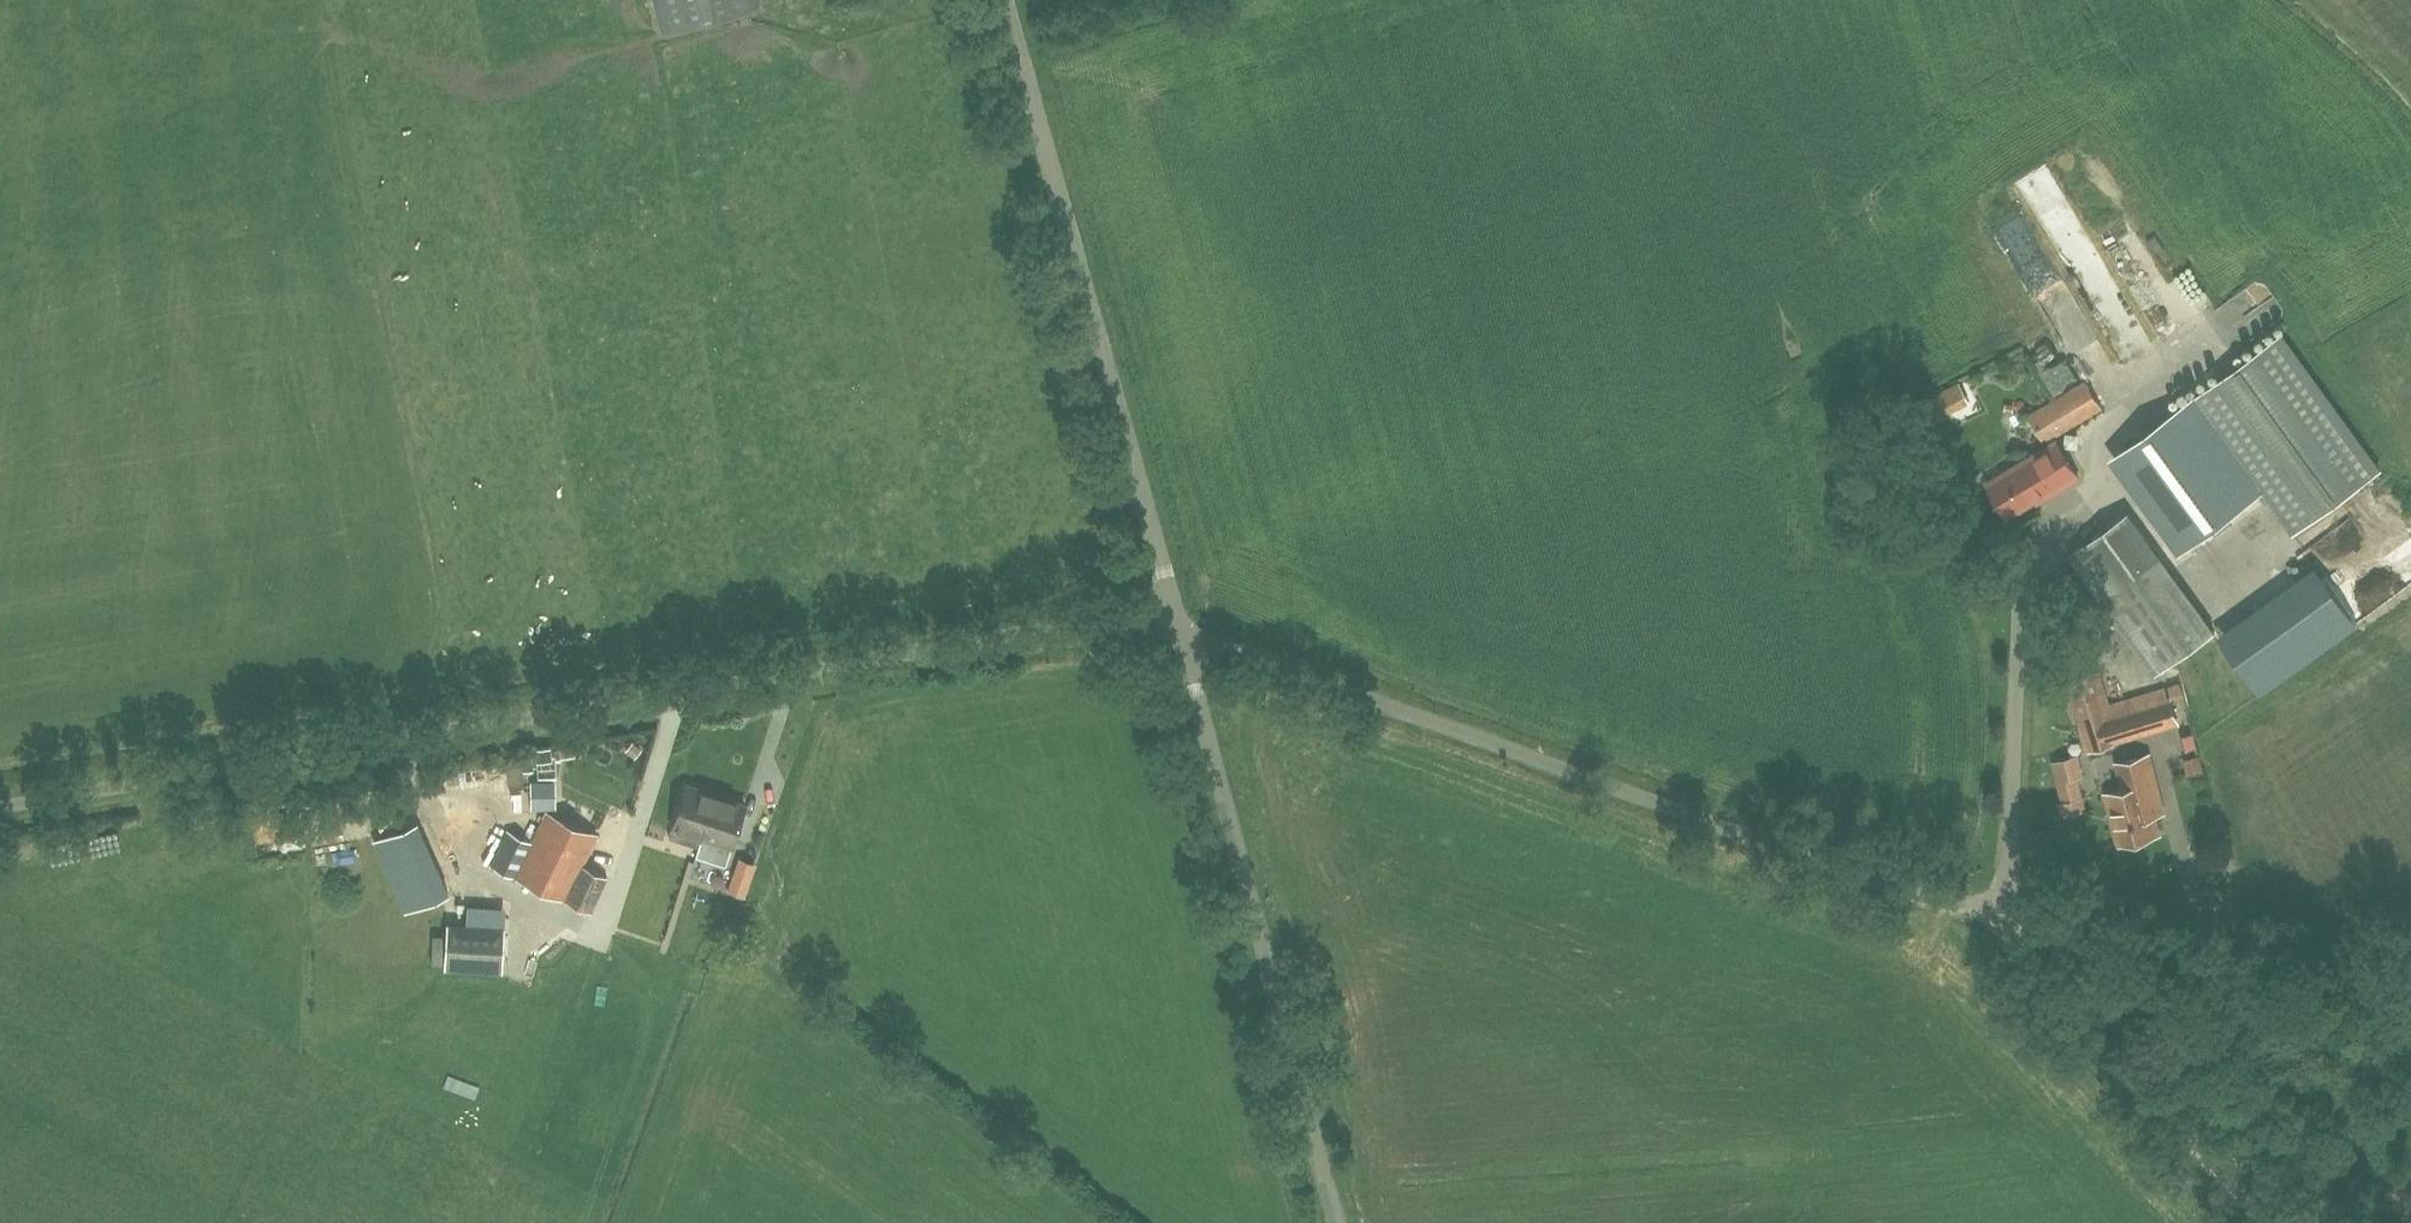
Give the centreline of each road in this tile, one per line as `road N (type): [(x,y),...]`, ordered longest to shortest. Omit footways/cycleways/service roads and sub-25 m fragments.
road 1 (unclassified): [(2410,986),(2226,920),(2170,911),(1937,904),(1866,884),(1180,626)]
road 2 (unclassified): [(0,810),(1084,625),(1180,626)]
road 3 (unclassified): [(1180,626),(1005,0)]
road 4 (unclassified): [(1336,1222),(1180,626)]
road 5 (track): [(1984,907),(1996,935),(2262,1222)]

